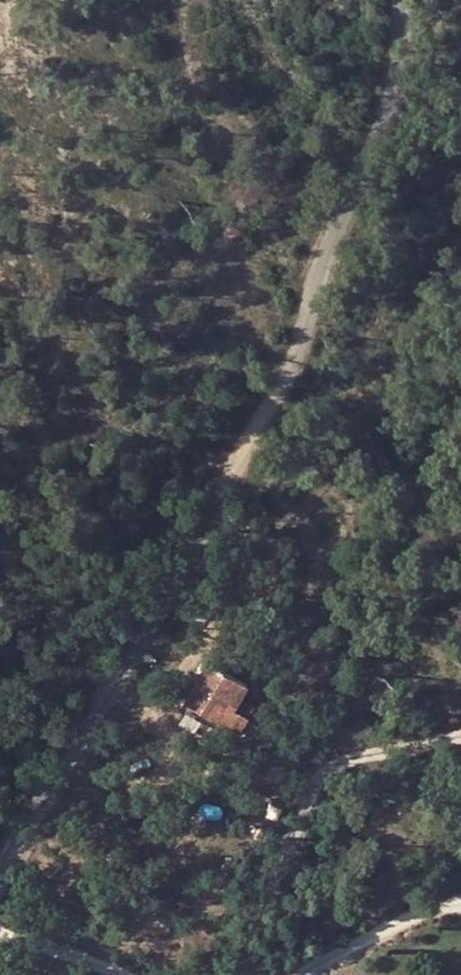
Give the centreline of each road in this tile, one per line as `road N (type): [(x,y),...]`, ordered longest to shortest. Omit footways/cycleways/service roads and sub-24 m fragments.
road 1 (unclassified): [(404,0),(389,110),(285,381),(200,544),(0,882)]

